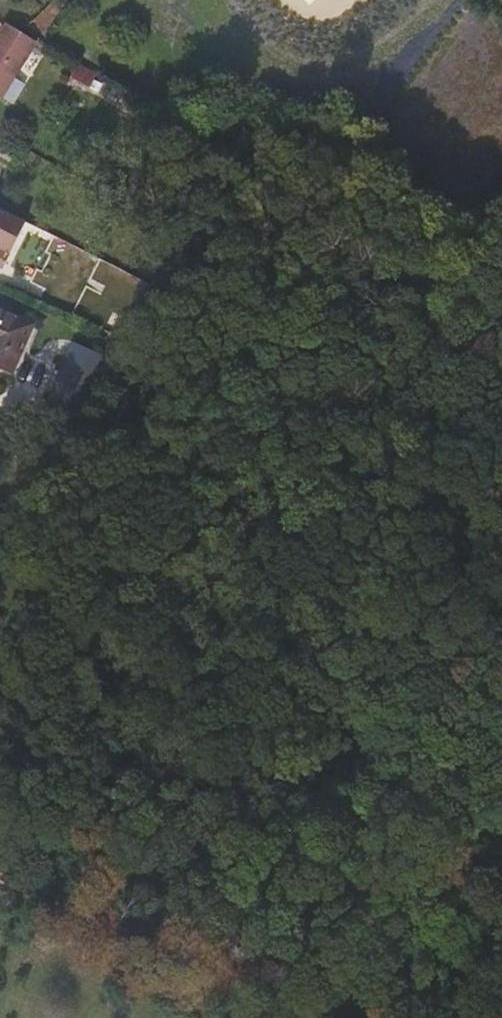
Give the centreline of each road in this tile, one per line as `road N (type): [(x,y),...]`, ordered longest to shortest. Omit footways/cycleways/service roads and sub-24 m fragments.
road 1 (track): [(356,1017),(0,872)]

